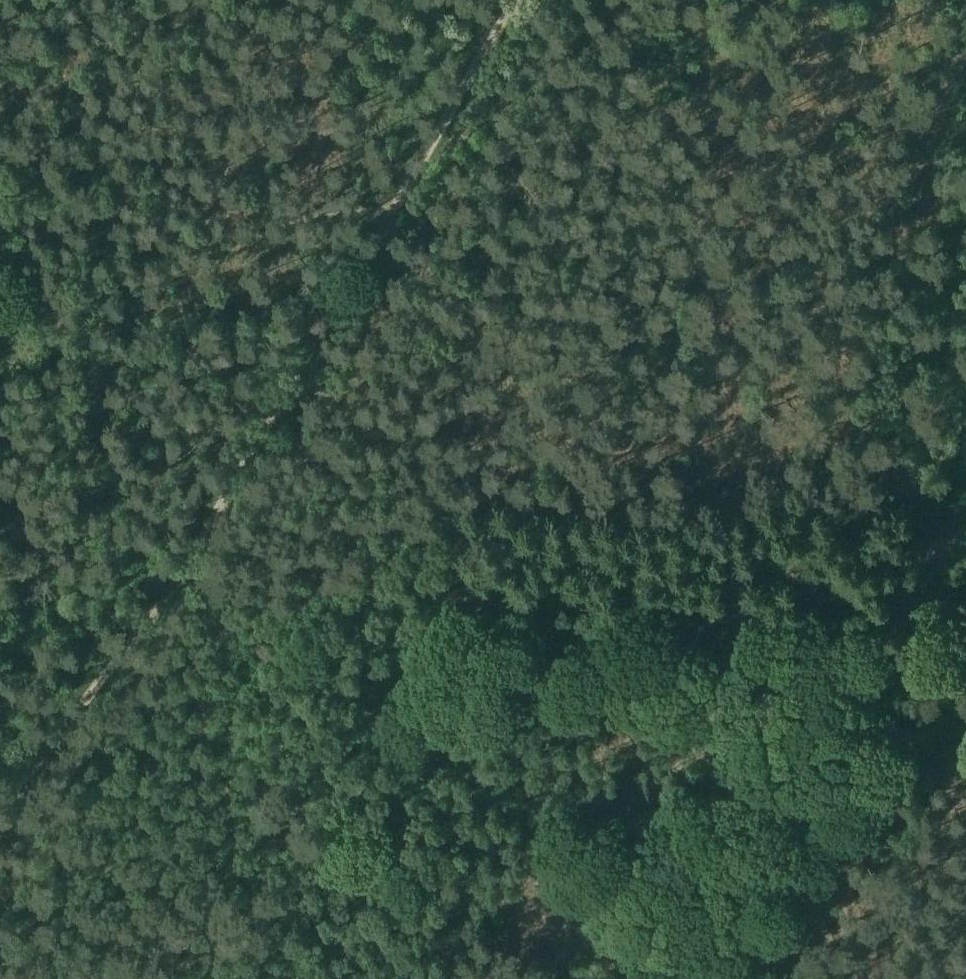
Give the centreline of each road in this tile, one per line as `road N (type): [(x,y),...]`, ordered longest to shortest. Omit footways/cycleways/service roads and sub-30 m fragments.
road 1 (track): [(402,197),(168,605),(0,801)]
road 2 (track): [(0,292),(51,298),(144,285),(402,197)]
road 3 (track): [(517,0),(402,197)]

